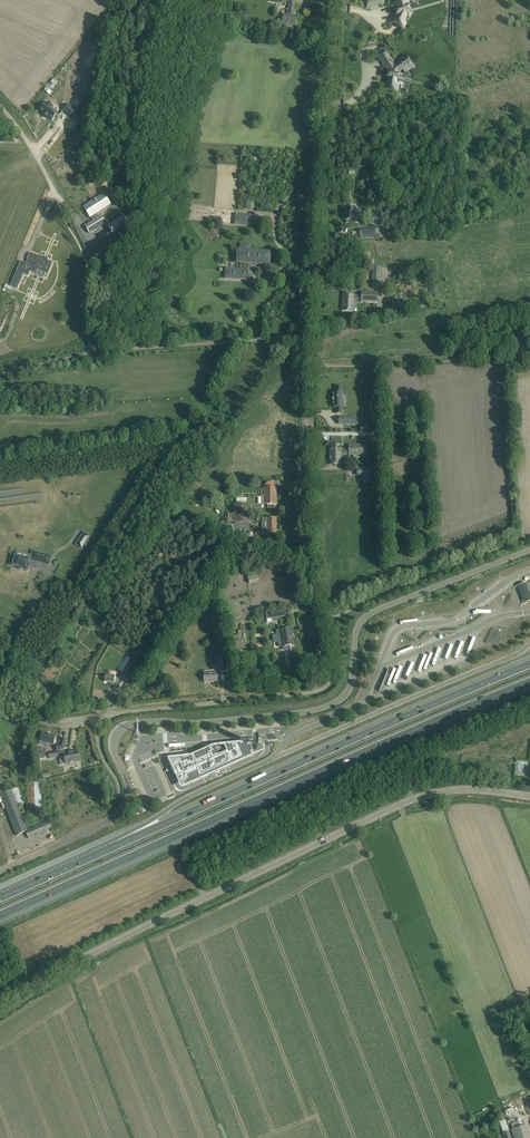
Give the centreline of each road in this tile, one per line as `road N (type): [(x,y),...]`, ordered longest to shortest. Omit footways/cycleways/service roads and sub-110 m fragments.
road 1 (unclassified): [(0,871),(117,817),(127,790),(113,749),(117,730),(328,708),(351,686),(355,636),(368,614),(529,551)]
road 2 (motorway): [(0,915),(529,681)]
road 3 (tertiary): [(529,796),(452,790),(402,804),(0,1004)]
road 4 (unclassified): [(321,622),(311,332),(326,120)]
road 5 (motorway): [(529,664),(119,844)]
road 6 (motorway): [(274,758),(172,807),(119,844)]
road 7 (unclassified): [(326,120),(464,91)]
road 8 (motorway): [(119,844),(0,898)]
road 9 (unclassified): [(326,120),(333,0)]

